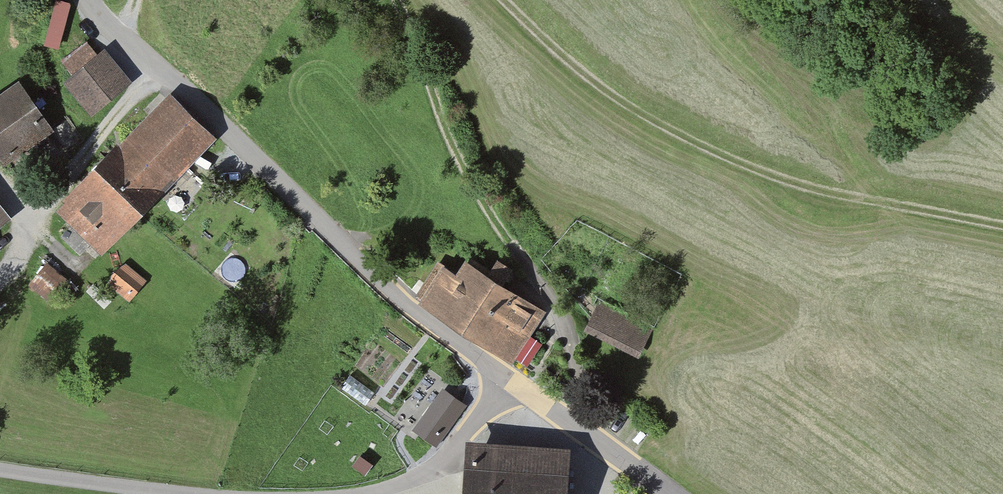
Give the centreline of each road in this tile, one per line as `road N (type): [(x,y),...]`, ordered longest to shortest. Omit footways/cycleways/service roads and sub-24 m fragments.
road 1 (residential): [(91,0),(399,295),(505,376)]
road 2 (track): [(1002,226),(832,193),(694,141),(628,106),(504,0)]
road 3 (track): [(398,0),(459,155),(546,291),(594,438)]
road 4 (residential): [(505,376),(425,475),(350,493)]
road 5 (residential): [(505,376),(672,493)]
road 6 (residential): [(182,493),(0,469)]

